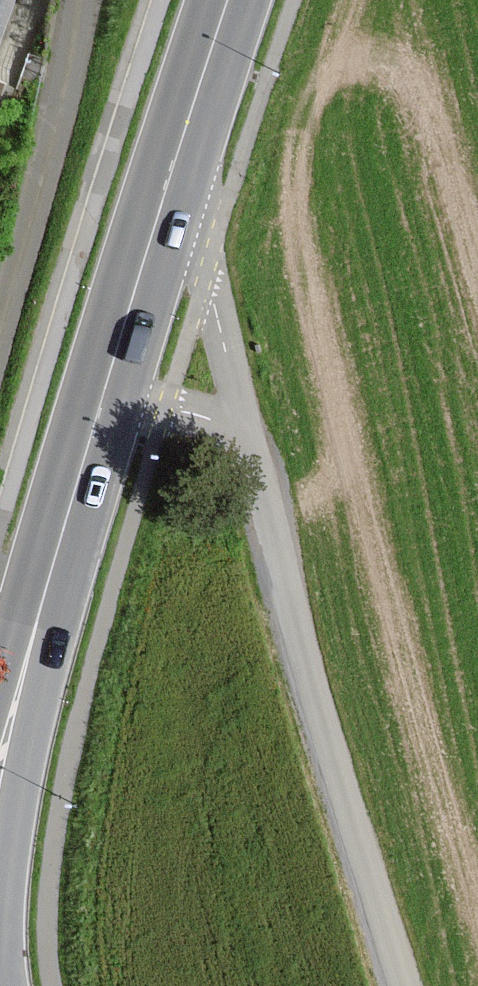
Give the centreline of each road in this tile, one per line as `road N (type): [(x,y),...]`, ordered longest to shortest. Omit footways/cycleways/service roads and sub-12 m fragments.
road 1 (residential): [(403,985),(245,426)]
road 2 (primary): [(104,388),(10,720)]
road 3 (residential): [(245,426),(206,272),(164,192)]
road 4 (primary): [(0,958),(10,720)]
road 5 (primary): [(164,192),(104,388)]
road 6 (primary): [(229,0),(164,192)]
road 7 (residential): [(245,426),(104,388)]

